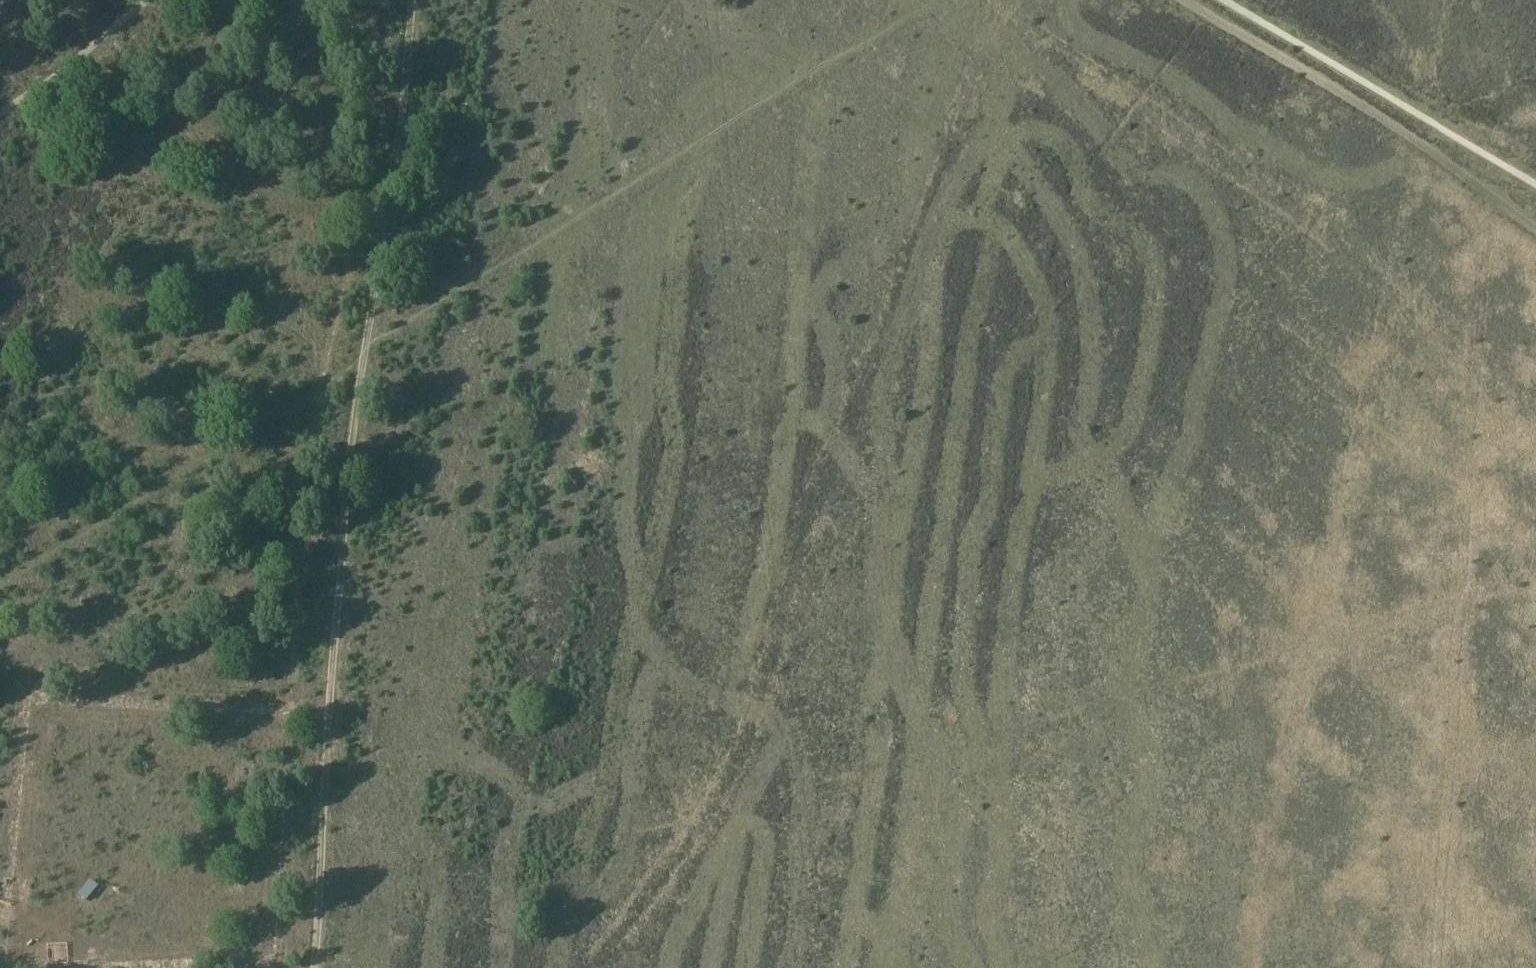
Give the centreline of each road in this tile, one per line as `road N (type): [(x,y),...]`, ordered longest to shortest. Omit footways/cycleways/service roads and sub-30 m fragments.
road 1 (track): [(0,581),(366,342)]
road 2 (track): [(1191,0),(1535,227)]
road 3 (track): [(366,342),(410,0)]
road 4 (track): [(0,117),(154,0)]

